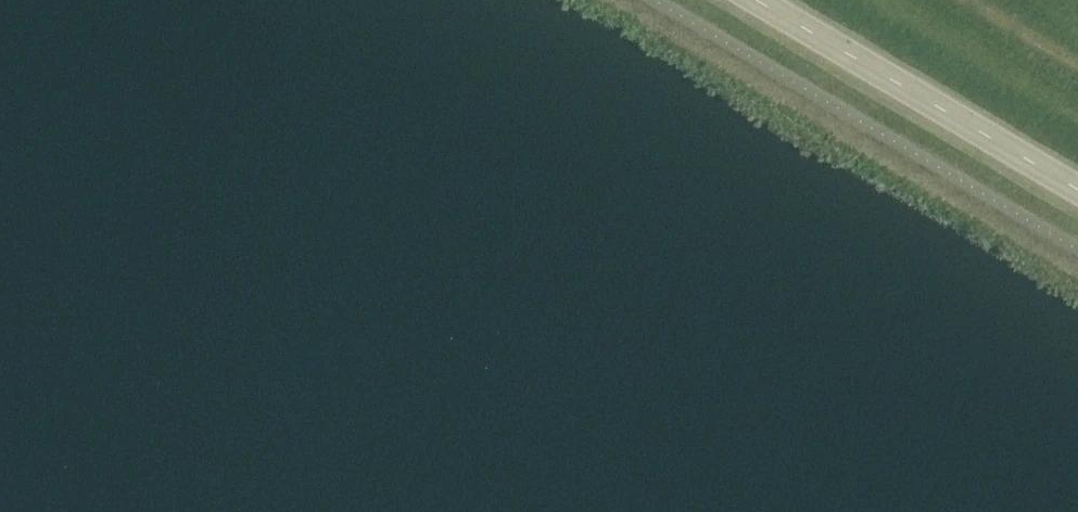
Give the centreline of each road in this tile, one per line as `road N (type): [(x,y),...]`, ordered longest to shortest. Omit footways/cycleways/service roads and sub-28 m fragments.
road 1 (tertiary): [(1077,193),(750,0)]

